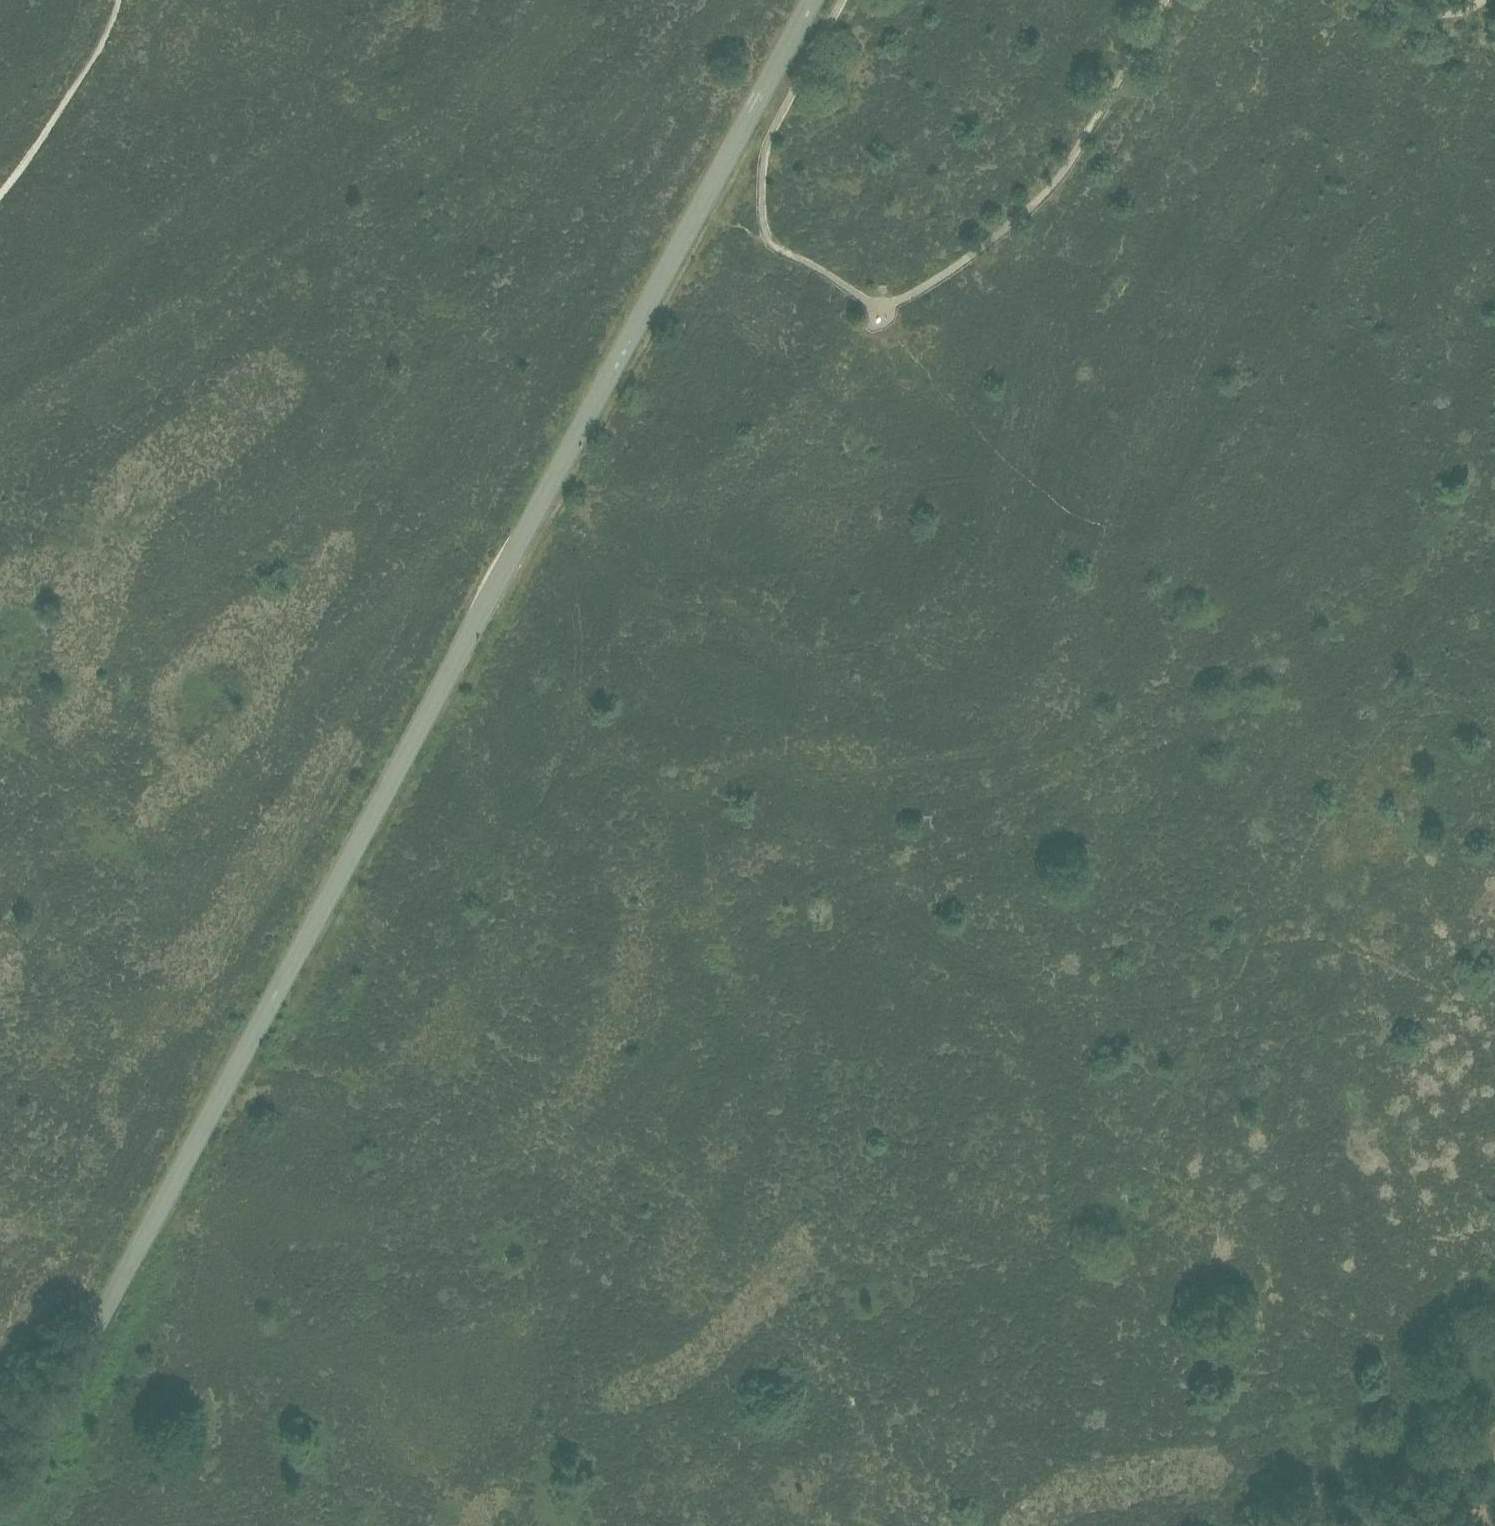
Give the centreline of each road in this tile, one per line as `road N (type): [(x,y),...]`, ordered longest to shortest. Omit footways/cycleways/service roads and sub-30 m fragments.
road 1 (unclassified): [(0,1507),(815,0)]

